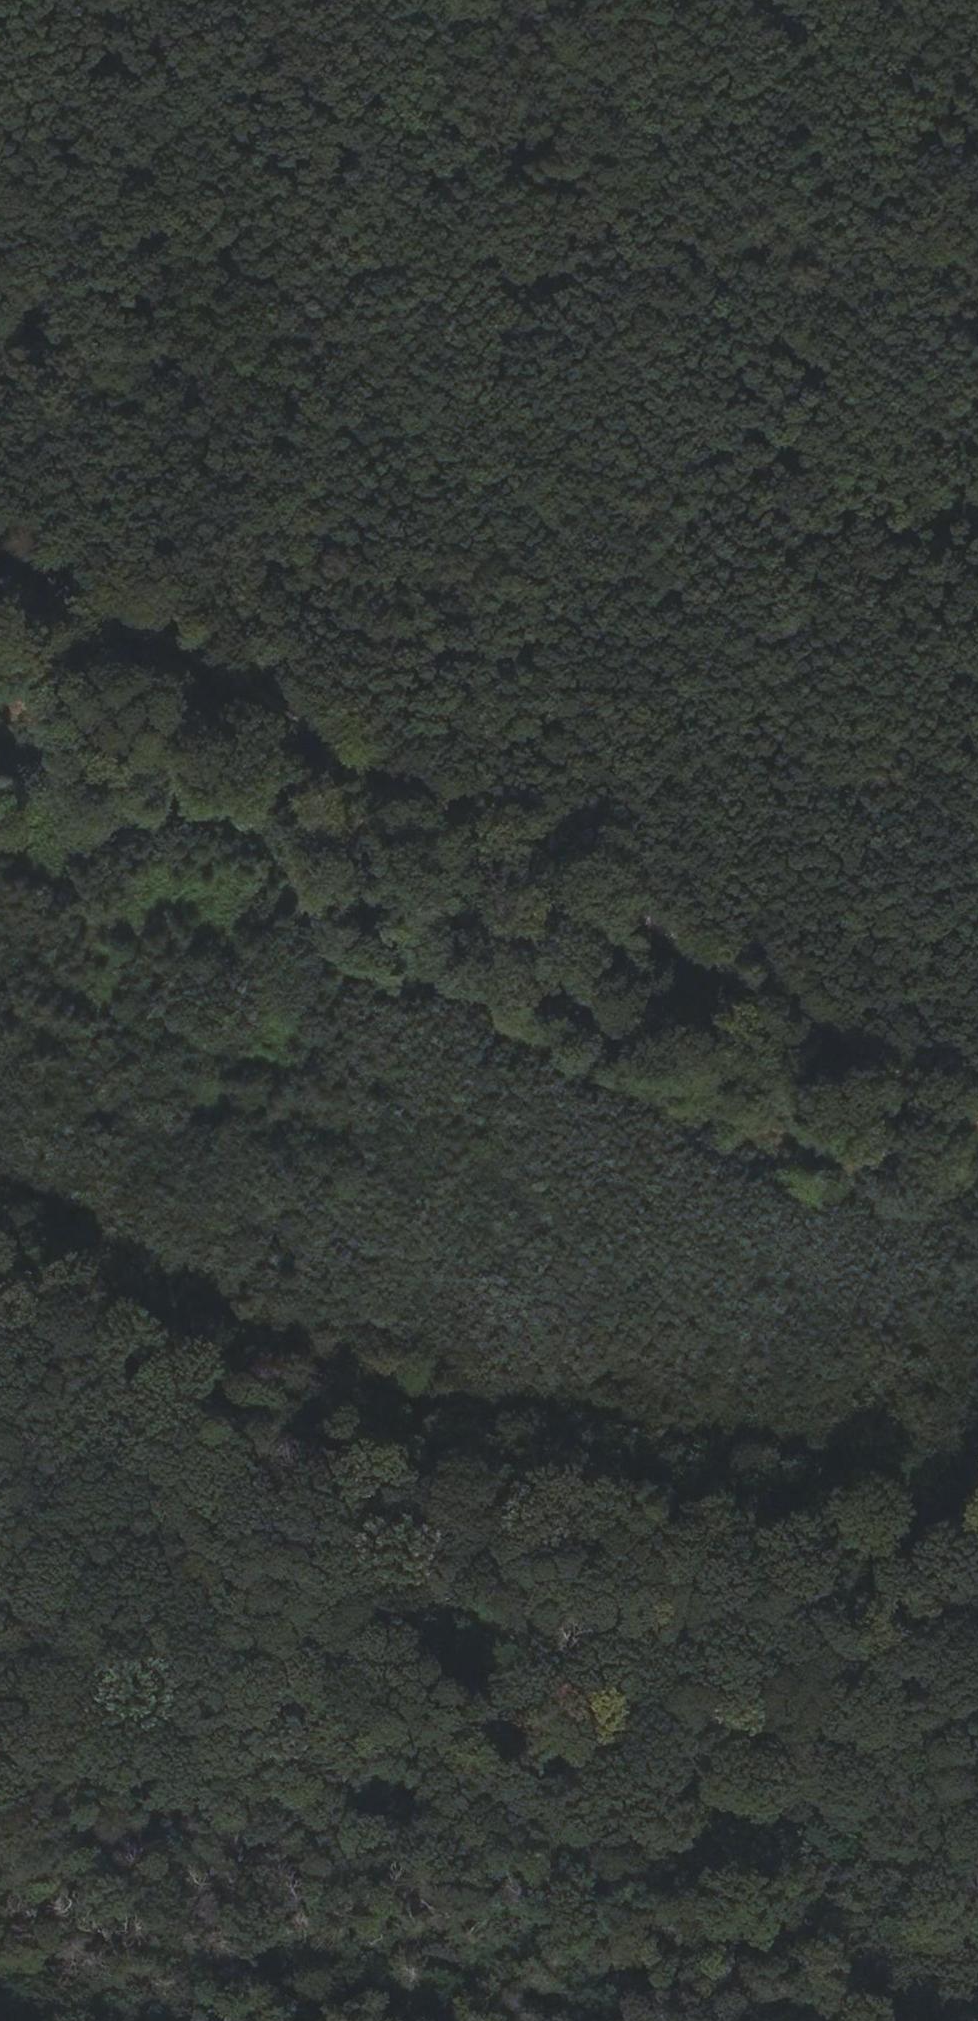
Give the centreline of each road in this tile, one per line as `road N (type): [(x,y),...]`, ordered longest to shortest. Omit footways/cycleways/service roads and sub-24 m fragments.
road 1 (track): [(32,1599),(107,2020)]
road 2 (track): [(0,1685),(32,1599),(0,1530)]

